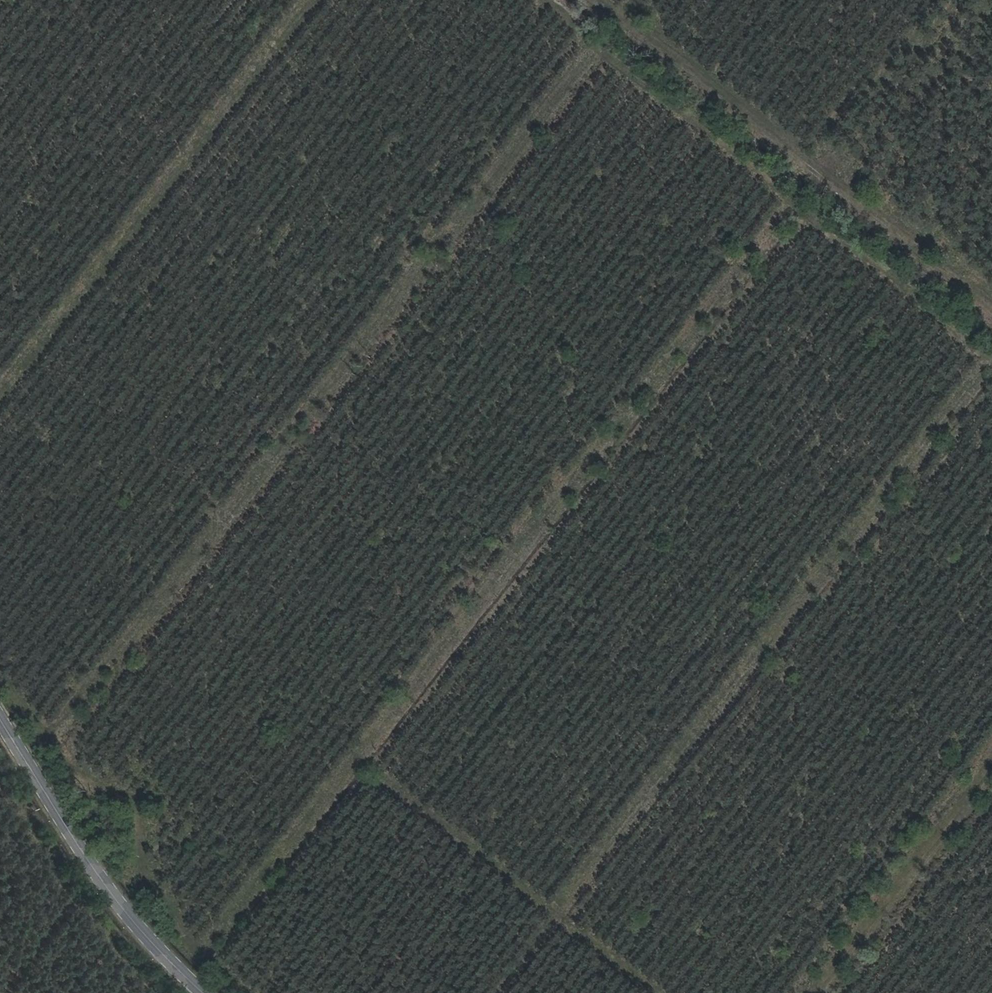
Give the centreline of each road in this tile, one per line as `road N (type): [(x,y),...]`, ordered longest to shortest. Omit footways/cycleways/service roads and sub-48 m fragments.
road 1 (track): [(991,312),(596,0)]
road 2 (secondary): [(0,719),(126,911),(205,992)]
road 3 (track): [(991,773),(819,992)]

